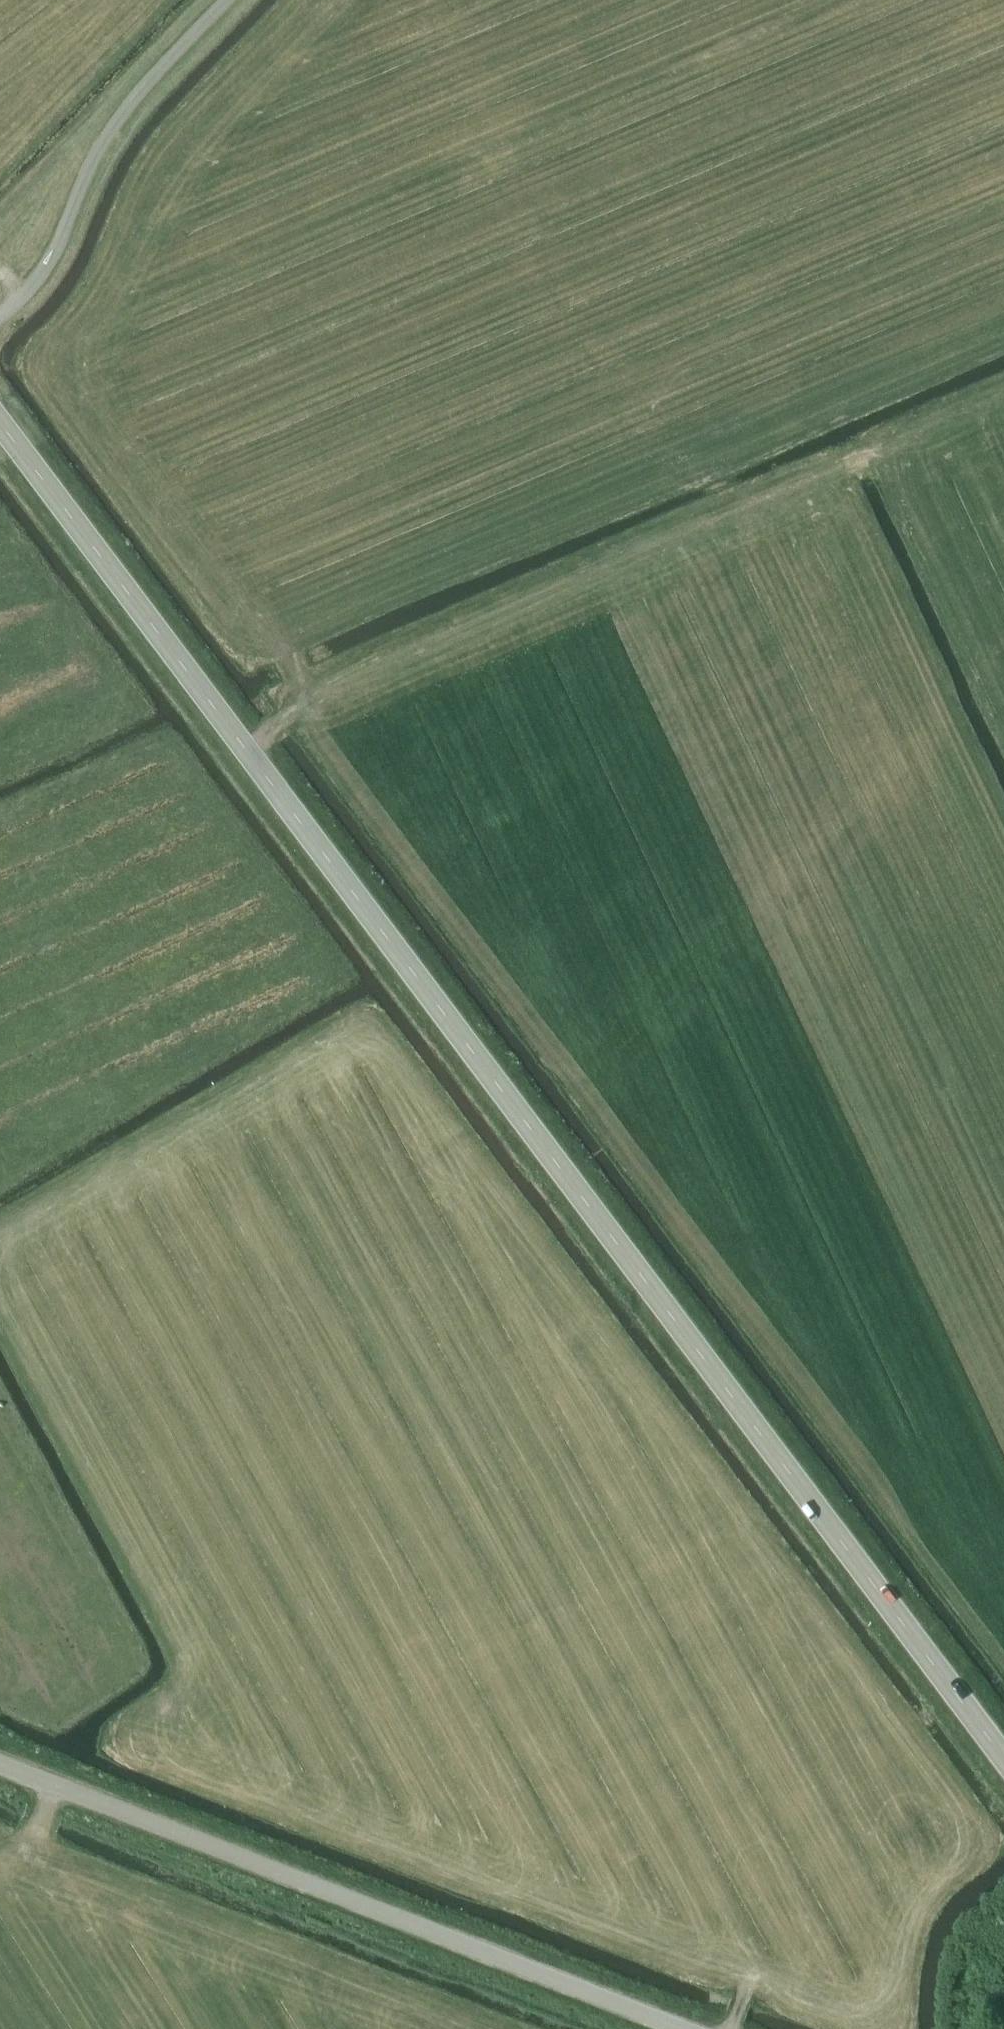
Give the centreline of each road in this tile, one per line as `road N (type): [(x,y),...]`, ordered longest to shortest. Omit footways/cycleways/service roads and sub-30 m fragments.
road 1 (secondary): [(1003,1756),(0,422)]
road 2 (unclassified): [(688,2028),(0,1764)]
road 3 (unclassified): [(0,316),(58,248),(86,172),(237,0)]

